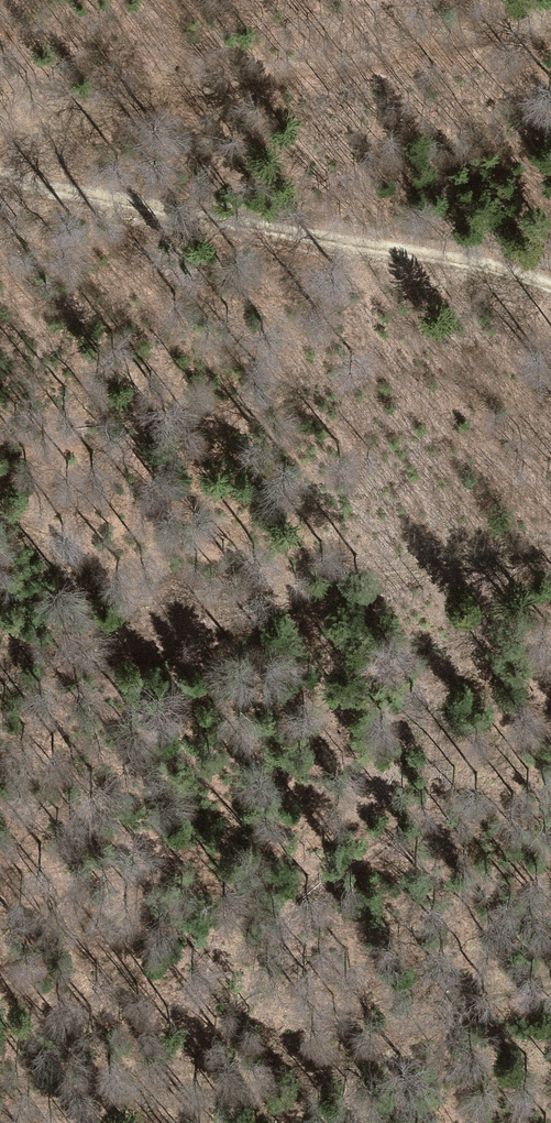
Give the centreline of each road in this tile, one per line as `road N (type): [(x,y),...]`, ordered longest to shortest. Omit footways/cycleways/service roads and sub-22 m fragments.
road 1 (track): [(550,33),(203,95),(63,131),(23,151),(8,181)]
road 2 (track): [(0,673),(266,596),(550,538)]
road 3 (track): [(550,980),(490,987),(385,1036),(142,1085),(14,1122)]
road 4 (track): [(8,181),(494,268),(550,287)]

